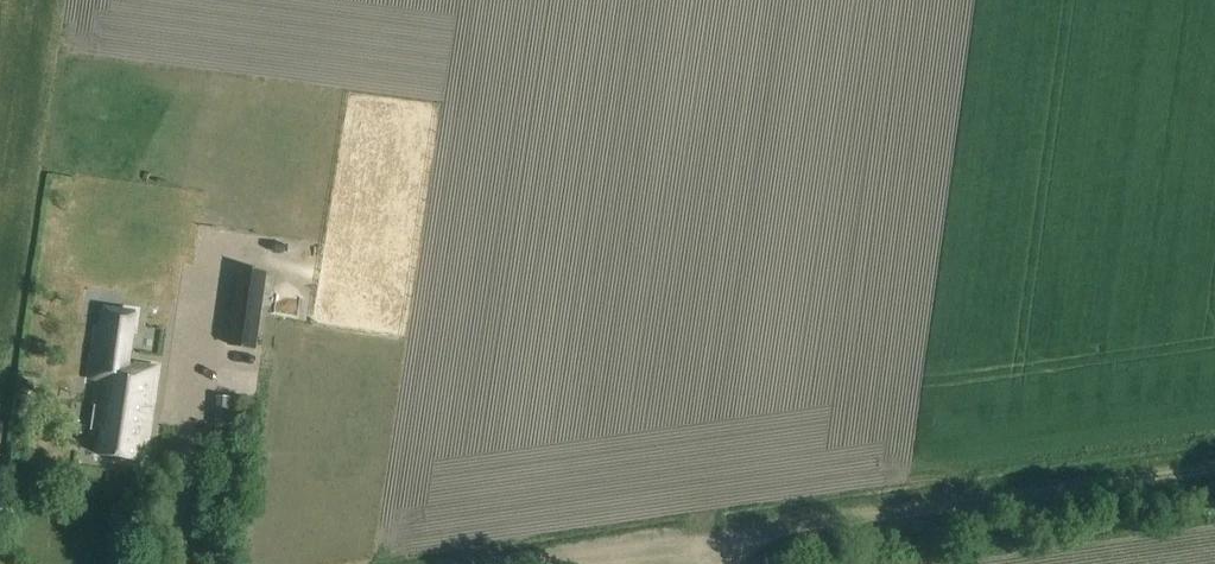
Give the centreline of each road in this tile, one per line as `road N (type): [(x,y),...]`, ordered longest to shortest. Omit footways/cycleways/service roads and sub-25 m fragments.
road 1 (track): [(725,540),(1214,470)]
road 2 (track): [(561,563),(725,540)]

